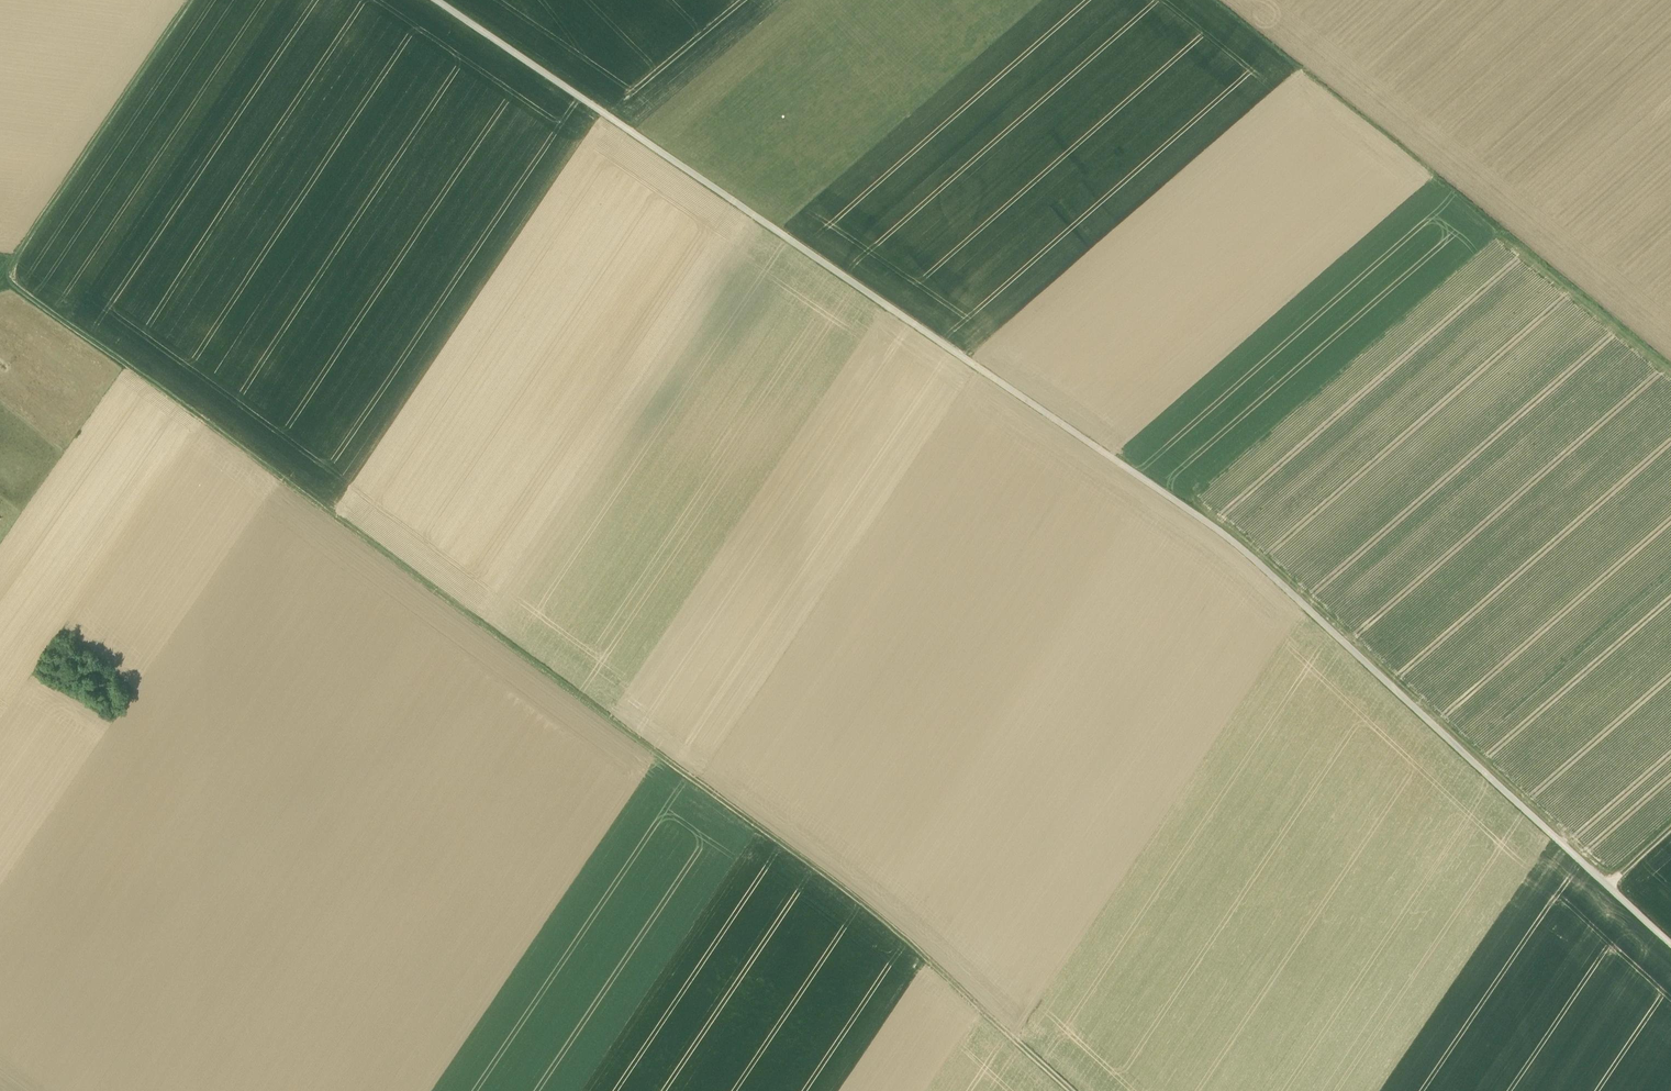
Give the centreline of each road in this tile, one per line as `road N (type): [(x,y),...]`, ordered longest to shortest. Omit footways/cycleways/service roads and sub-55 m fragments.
road 1 (track): [(1670,944),(1233,540),(436,0)]
road 2 (track): [(2,279),(895,928),(1071,1090)]
road 3 (track): [(1215,0),(1670,365)]

